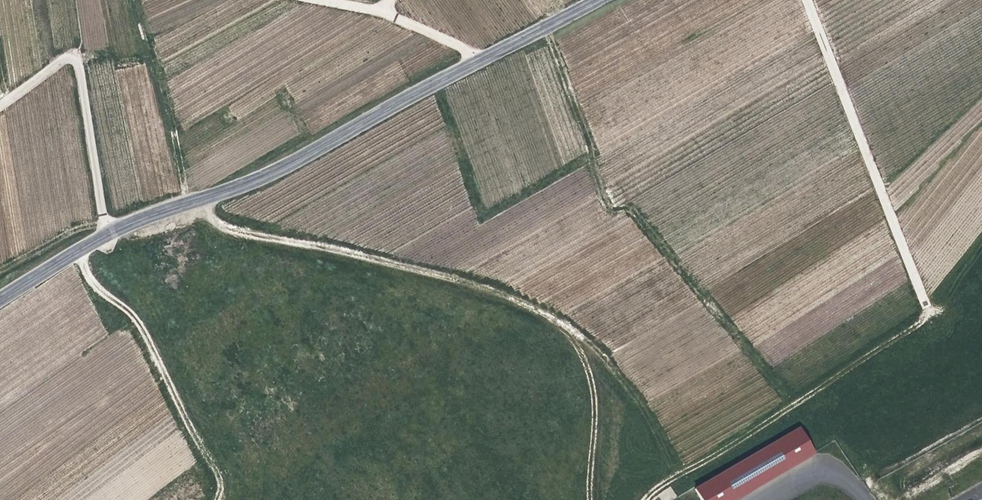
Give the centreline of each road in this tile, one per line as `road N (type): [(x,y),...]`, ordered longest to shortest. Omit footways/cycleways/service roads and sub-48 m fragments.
road 1 (tertiary): [(590,0),(277,168),(104,231),(0,298)]
road 2 (track): [(197,199),(205,215),(513,290),(578,328),(638,409),(674,499)]
road 3 (track): [(805,0),(922,307)]
road 4 (track): [(212,499),(219,474),(138,320),(100,295),(75,253)]
road 5 (track): [(0,104),(66,55),(75,57),(104,231)]
road 6 (track): [(478,60),(447,37),(379,9),(329,0)]

